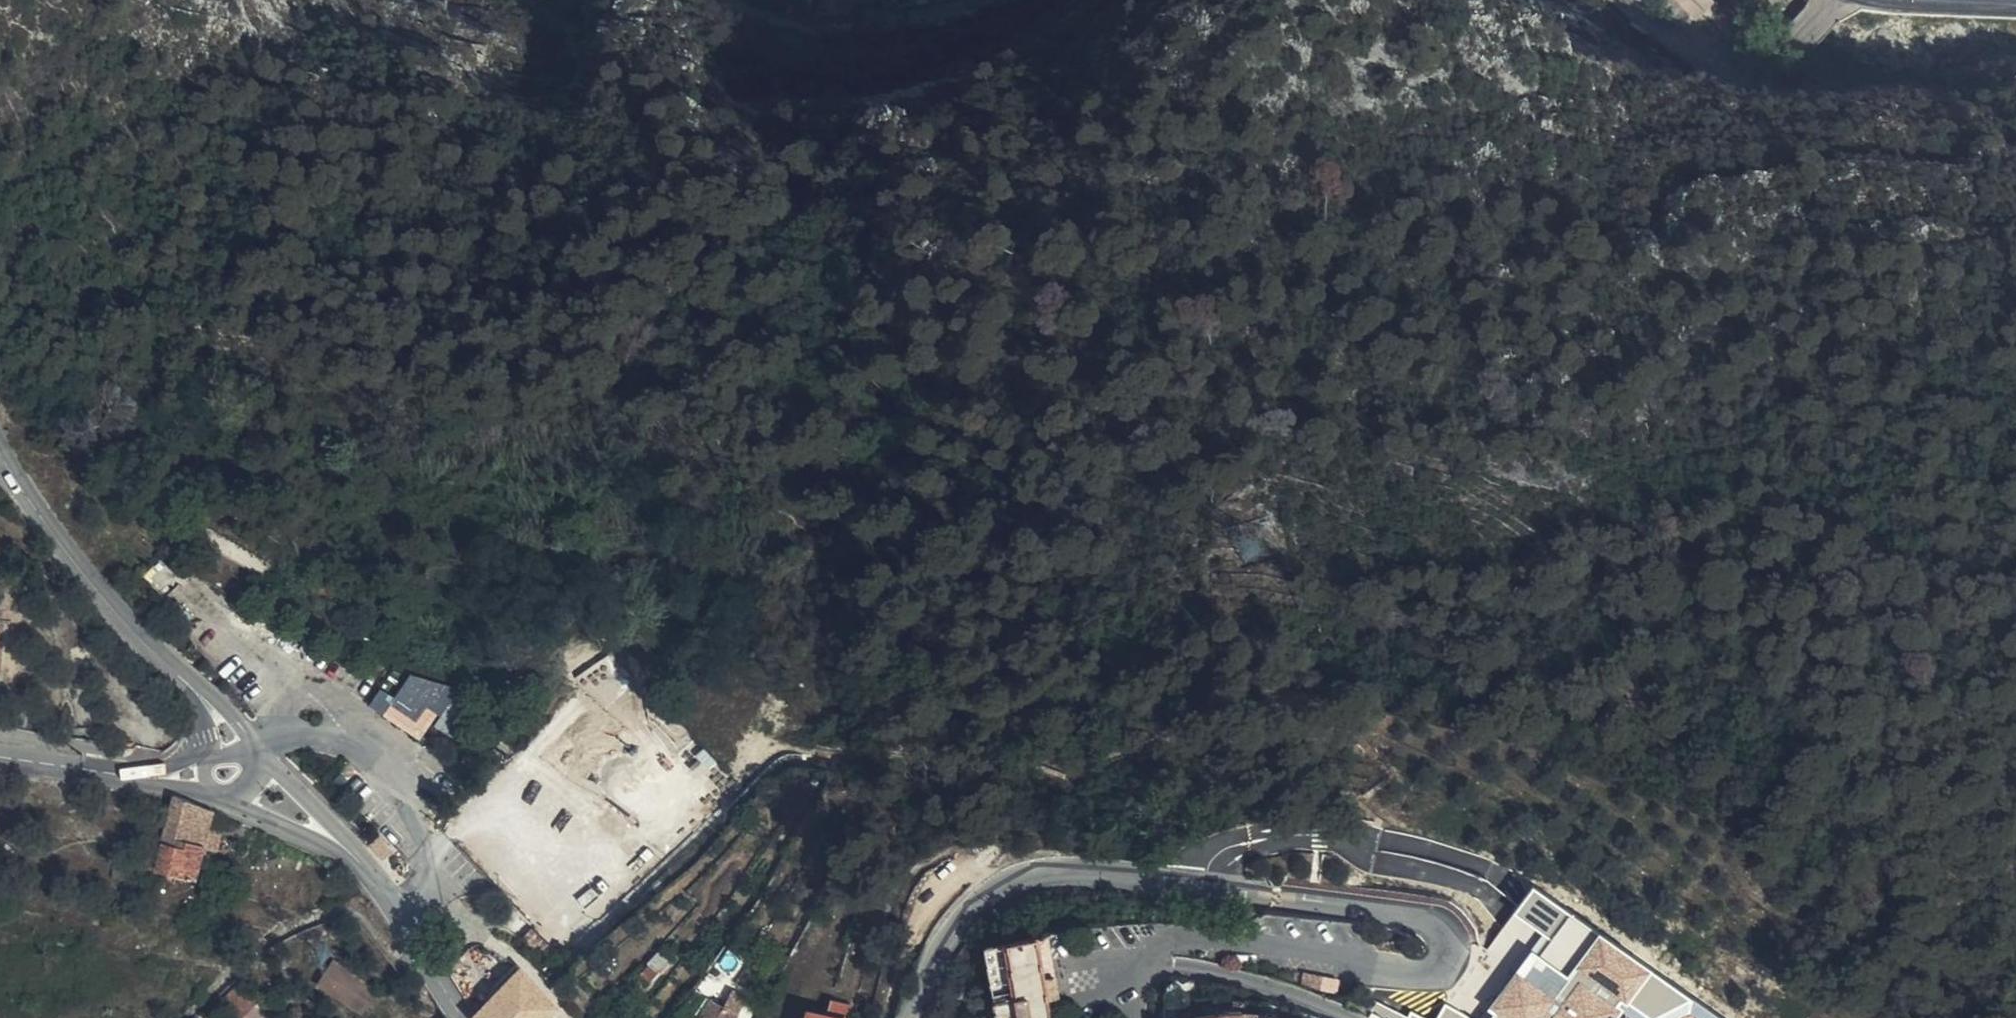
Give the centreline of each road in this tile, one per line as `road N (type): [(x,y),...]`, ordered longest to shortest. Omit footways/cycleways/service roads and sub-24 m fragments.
road 1 (residential): [(1143,969),(1163,941),(1189,936),(1419,981),(1450,960),(1452,934),(1424,913),(1215,886)]
road 2 (unclassified): [(1215,886),(1065,869),(1001,881),(957,921),(914,1017)]
road 3 (tertiary): [(168,662),(78,568),(0,455)]
road 4 (residential): [(1143,969),(1178,967),(1296,992),(1351,1017)]
road 5 (unclassified): [(465,1017),(397,907),(348,847)]
road 6 (unclassified): [(219,794),(348,847)]
road 7 (tertiary): [(131,774),(0,756)]
road 8 (tertiary): [(264,751),(168,662)]
road 9 (unclassified): [(348,847),(264,751)]

